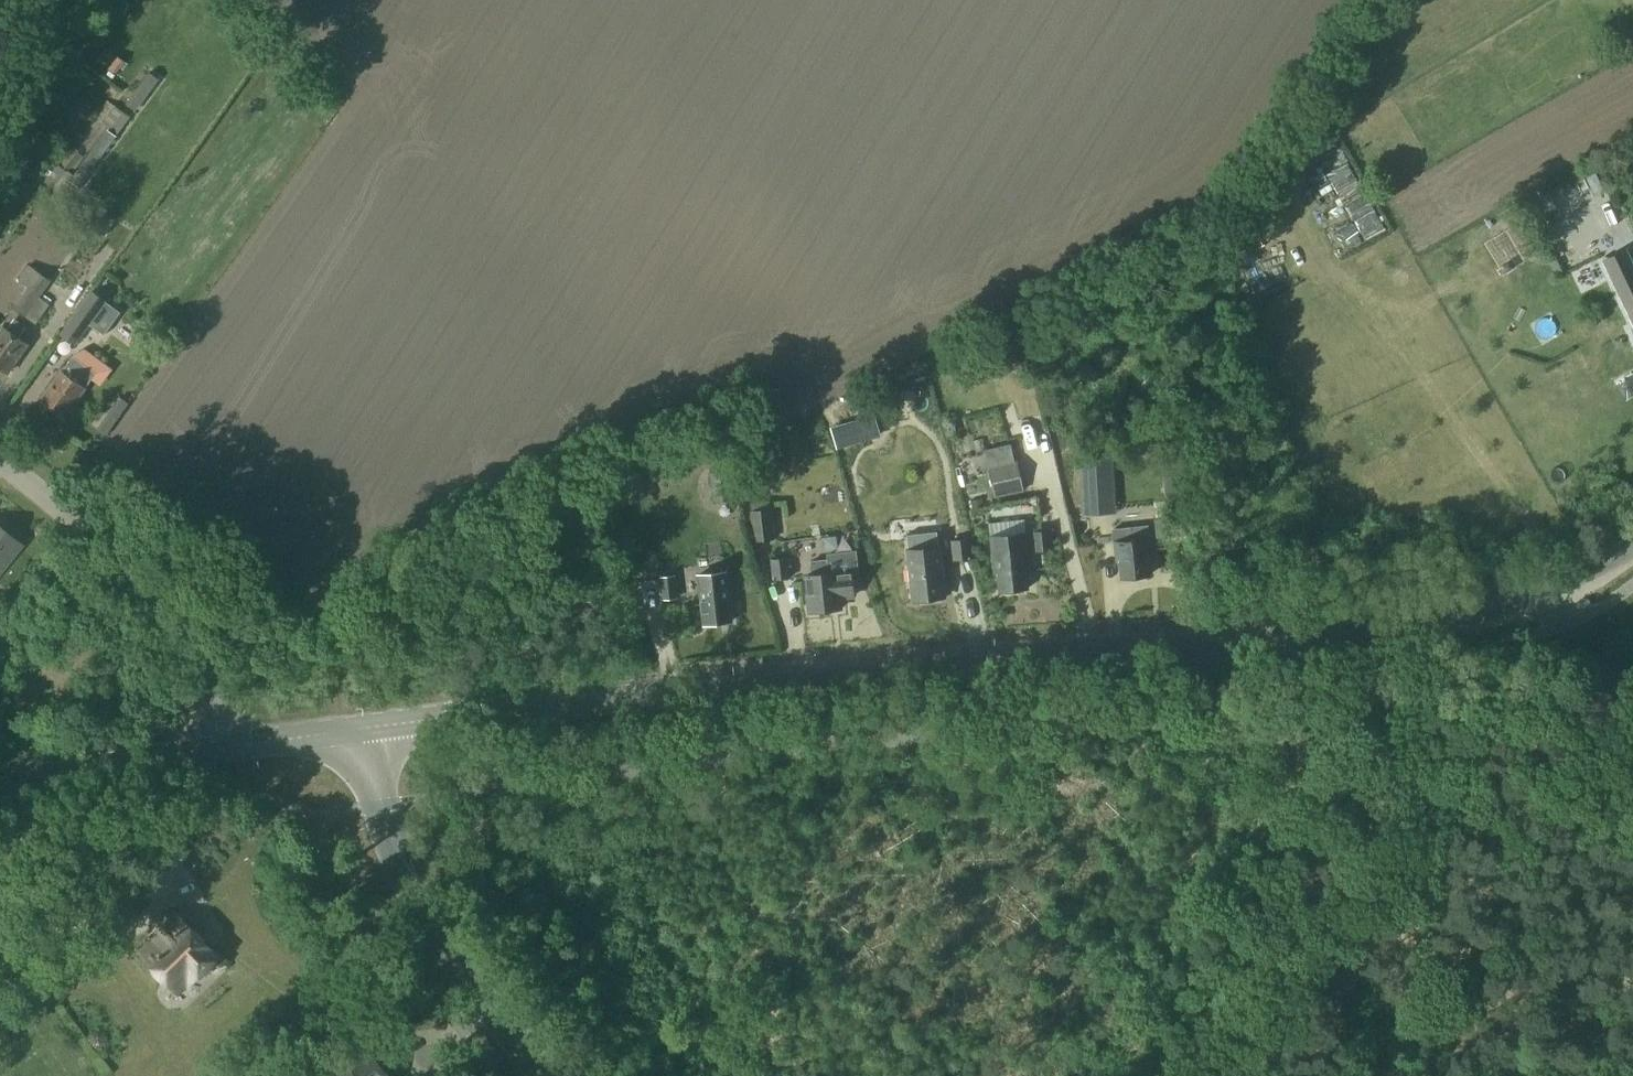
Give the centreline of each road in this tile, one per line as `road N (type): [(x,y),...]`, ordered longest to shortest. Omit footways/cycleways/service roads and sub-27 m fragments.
road 1 (tertiary): [(360,729),(851,669),(1277,644),(1376,628)]
road 2 (track): [(1176,1075),(1386,771),(1392,747),(1386,704)]
road 3 (secondary): [(537,1075),(461,977),(407,889),(377,808),(360,729)]
road 4 (unclassified): [(224,749),(179,630),(58,509),(0,465)]
road 5 (tertiary): [(1376,628),(1506,598),(1632,542)]
road 6 (secondary): [(0,788),(224,749)]
road 7 (secondary): [(224,749),(360,729)]

